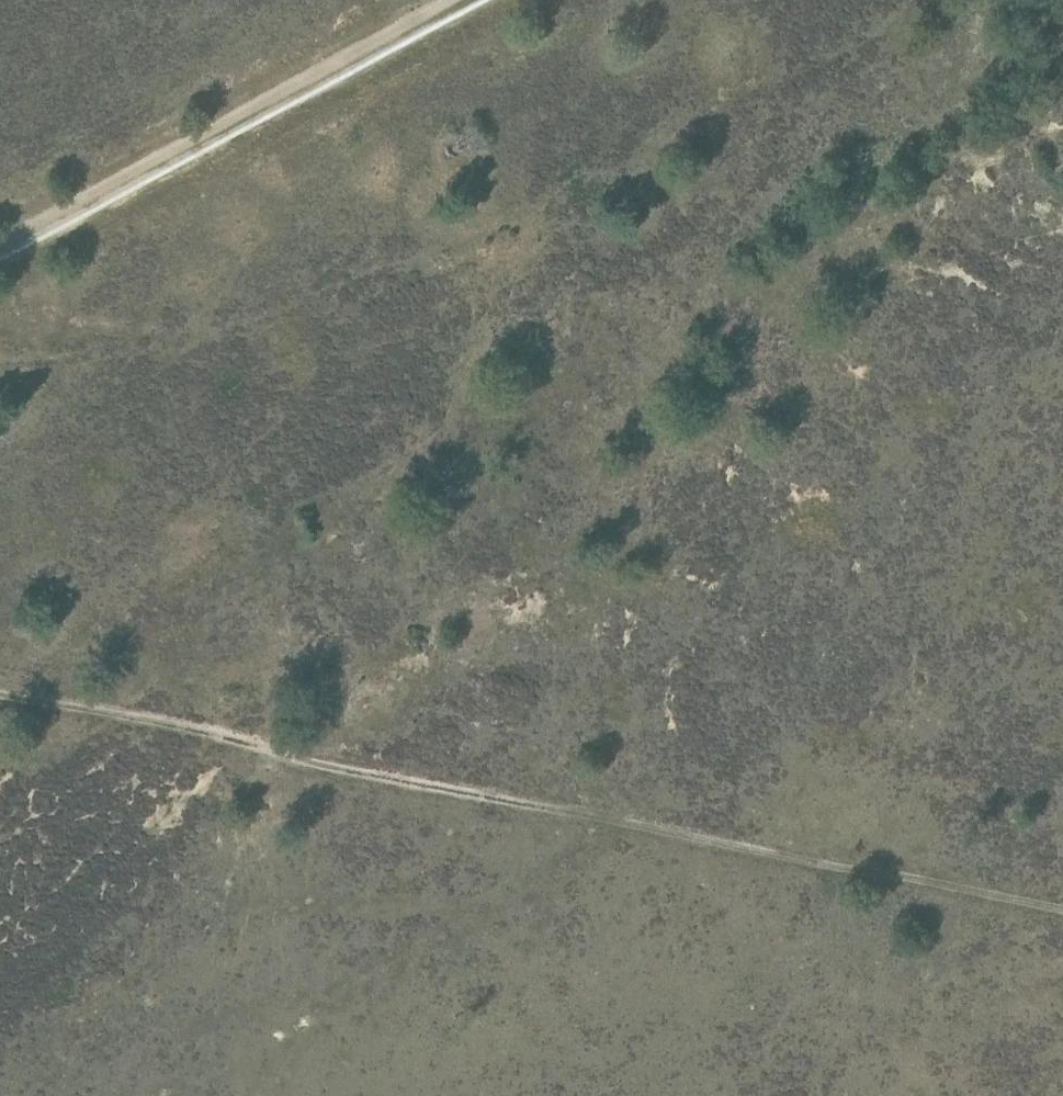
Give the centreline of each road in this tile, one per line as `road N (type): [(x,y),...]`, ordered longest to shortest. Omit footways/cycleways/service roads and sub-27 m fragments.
road 1 (track): [(1062,908),(0,688)]
road 2 (track): [(438,0),(0,233)]

